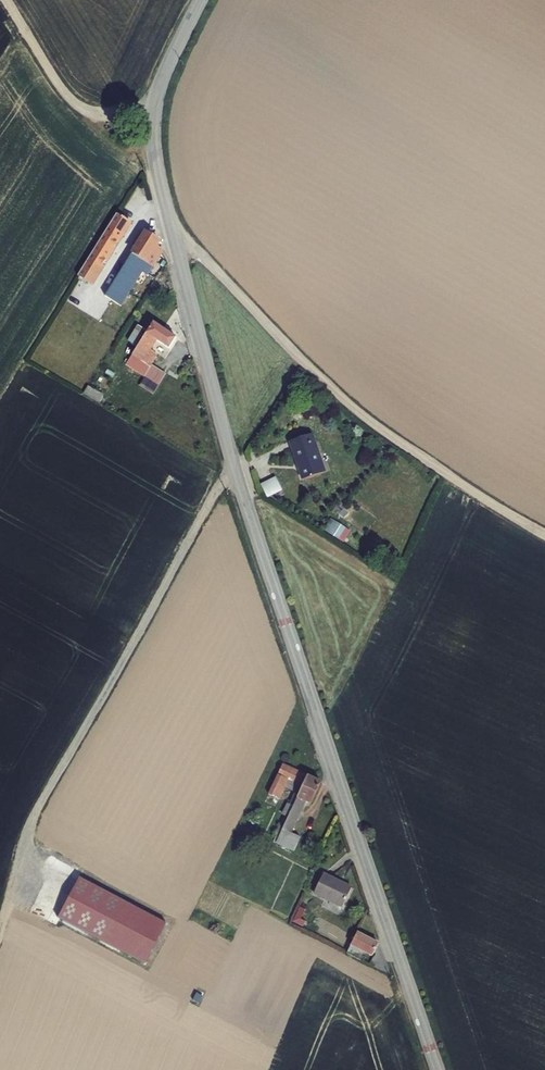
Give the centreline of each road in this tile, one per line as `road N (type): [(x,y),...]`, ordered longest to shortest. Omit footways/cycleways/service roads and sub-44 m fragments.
road 1 (tertiary): [(437,1069),(237,476),(157,174),(156,99),(200,0)]
road 2 (track): [(0,921),(27,829),(231,457)]
road 3 (track): [(169,223),(371,424),(544,535)]
road 4 (track): [(154,111),(99,114),(77,106),(8,0)]

